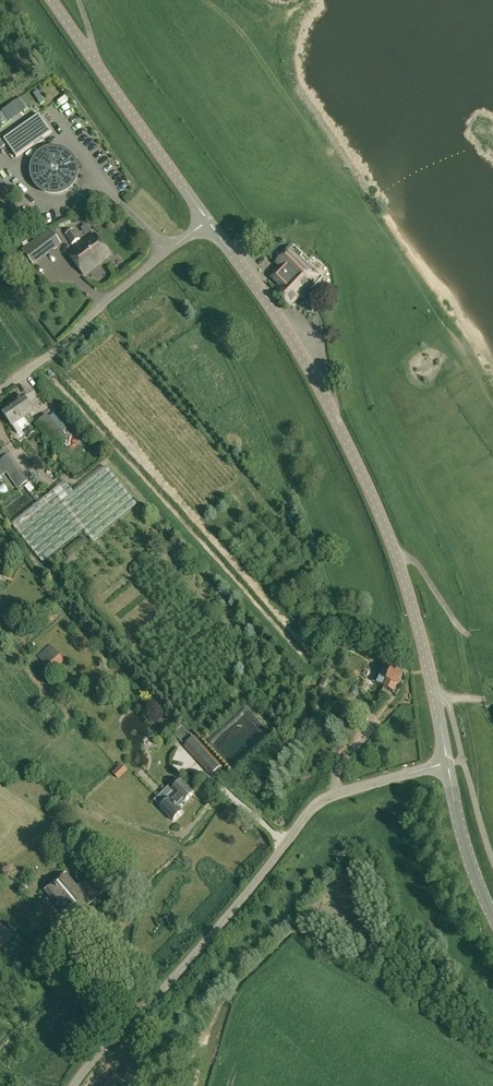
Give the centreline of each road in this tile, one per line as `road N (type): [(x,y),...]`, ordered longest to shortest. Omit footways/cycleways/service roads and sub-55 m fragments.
road 1 (tertiary): [(208,220),(289,338),(368,486),(411,599),(447,764)]
road 2 (unclassified): [(73,1085),(318,805),(447,764)]
road 3 (residential): [(0,390),(208,220)]
road 4 (tertiary): [(54,0),(208,220)]
road 5 (tertiary): [(492,919),(470,865),(447,764)]

